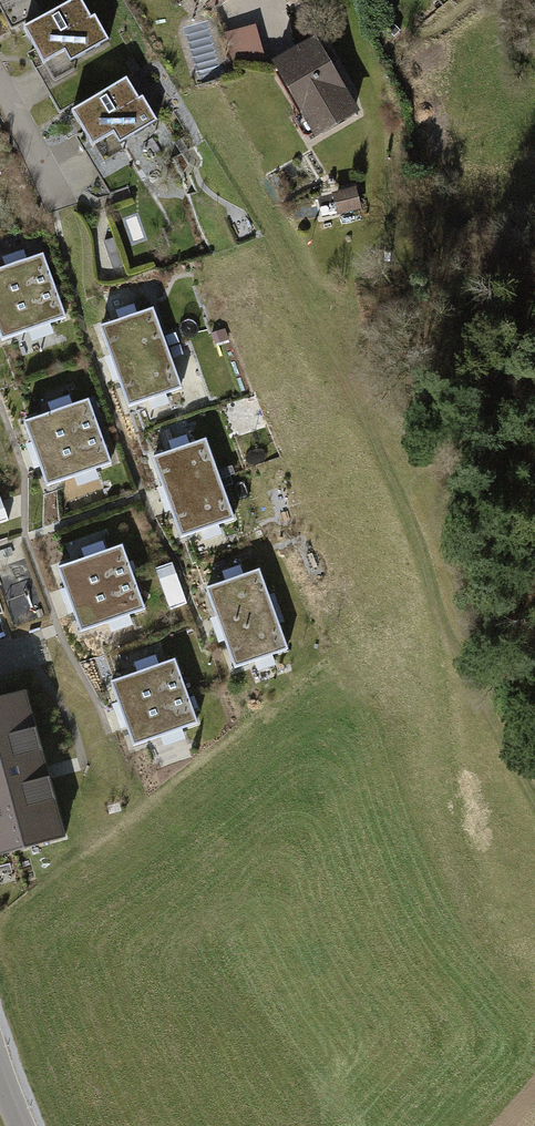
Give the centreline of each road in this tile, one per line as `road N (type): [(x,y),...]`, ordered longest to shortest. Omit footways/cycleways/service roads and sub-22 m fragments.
road 1 (track): [(534,799),(402,533),(321,299)]

